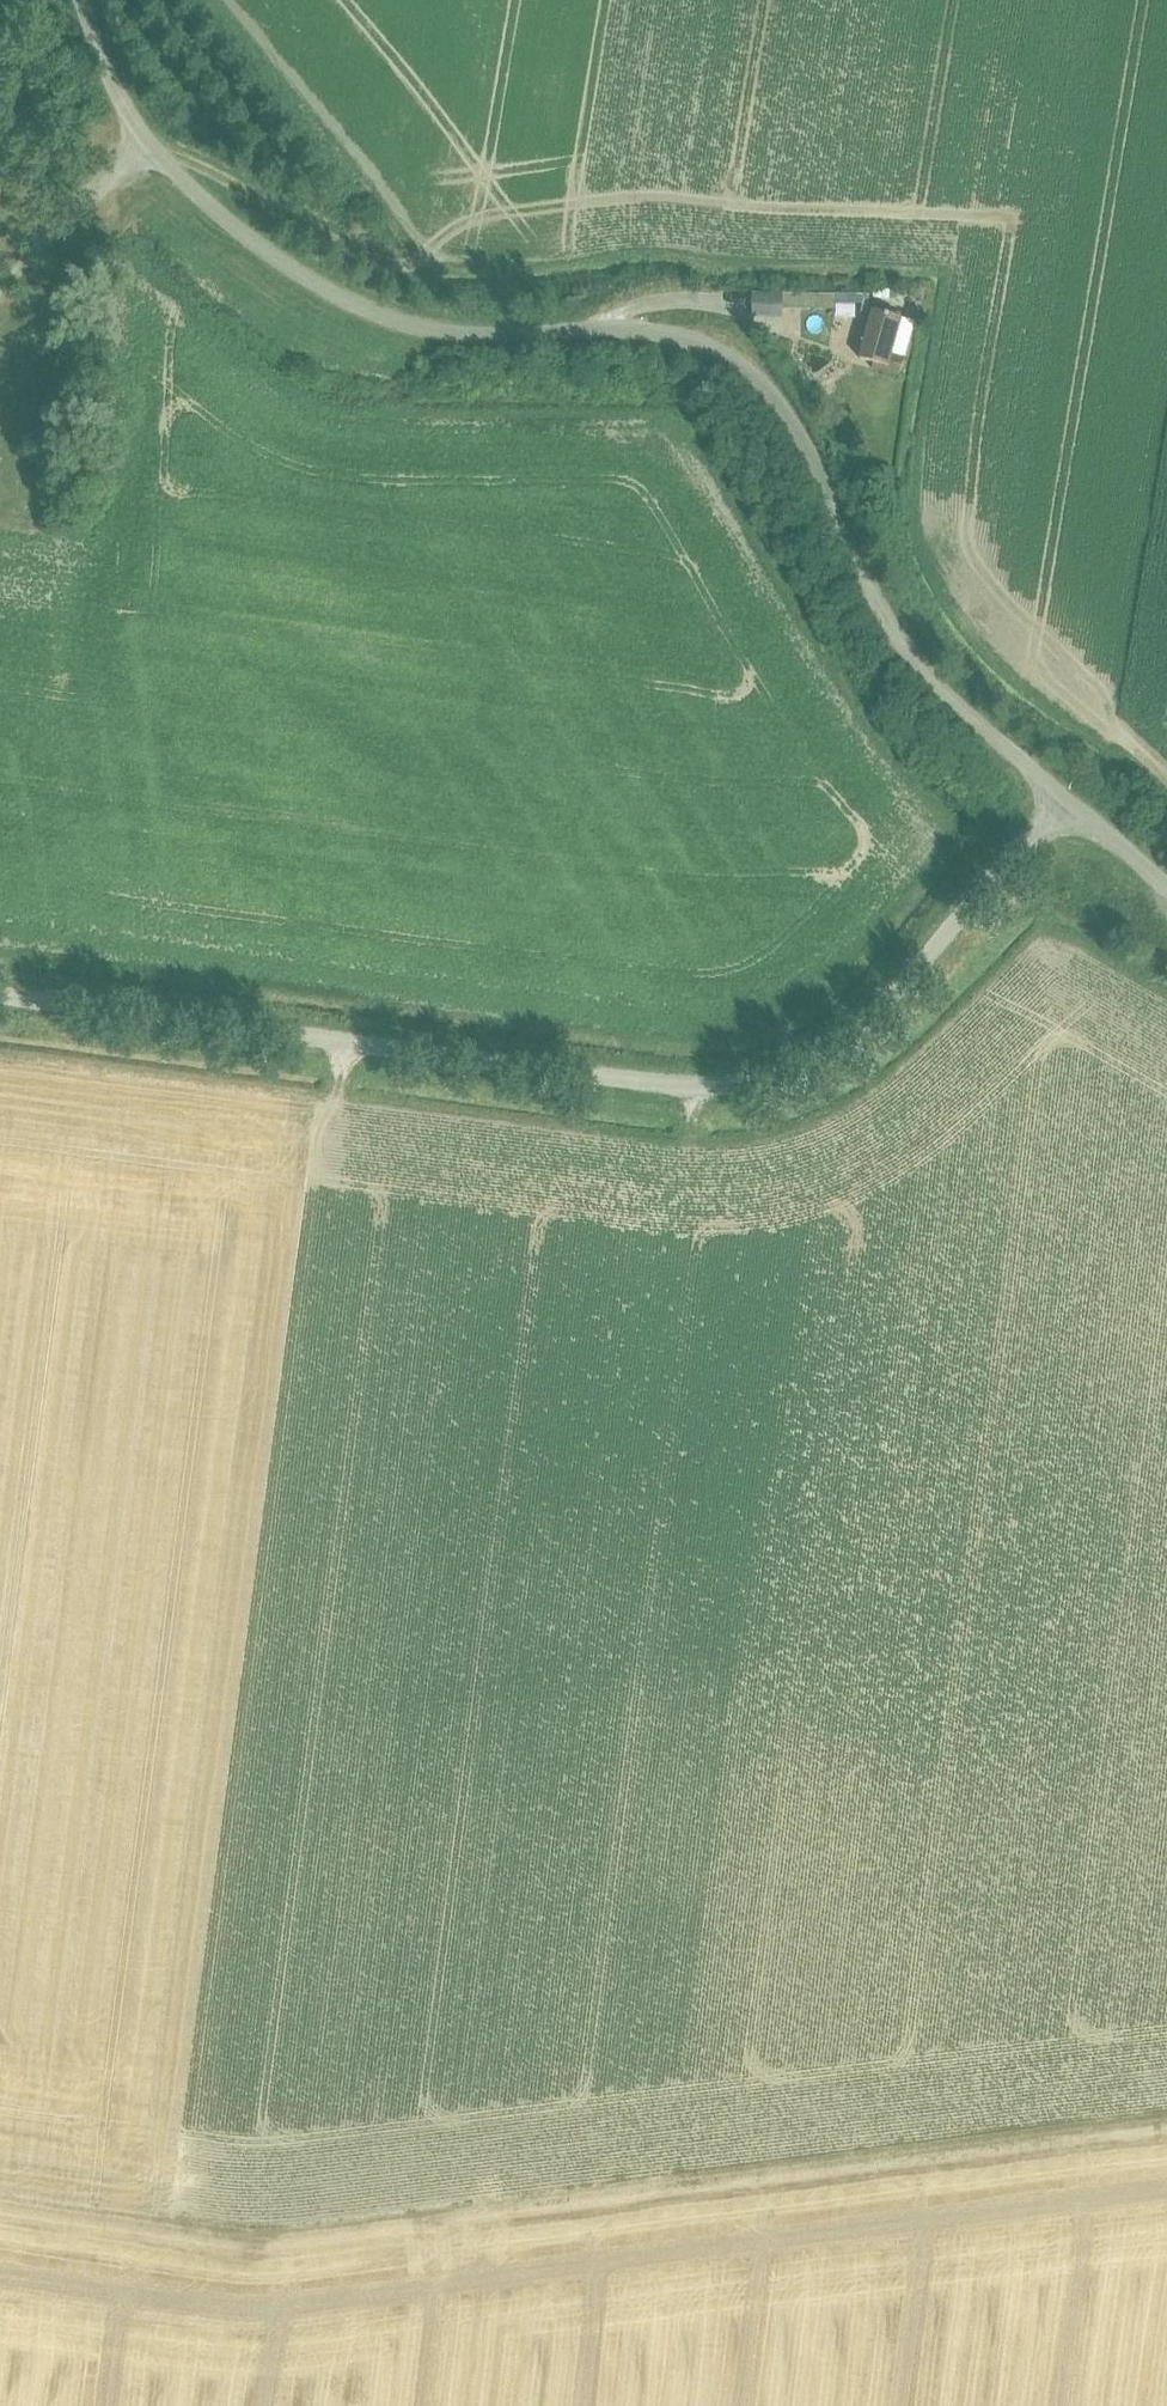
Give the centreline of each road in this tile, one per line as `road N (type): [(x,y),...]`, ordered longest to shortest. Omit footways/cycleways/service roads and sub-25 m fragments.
road 1 (unclassified): [(79,0),(127,113),(163,162),(230,226),(312,282),(439,336),(614,330),(680,339),(747,369),(794,426),(890,629),(1011,766),(1057,805)]
road 2 (unclassified): [(1057,805),(876,1010),(804,1061),(739,1078),(0,990)]
road 3 (unclassified): [(1057,805),(1166,885)]

